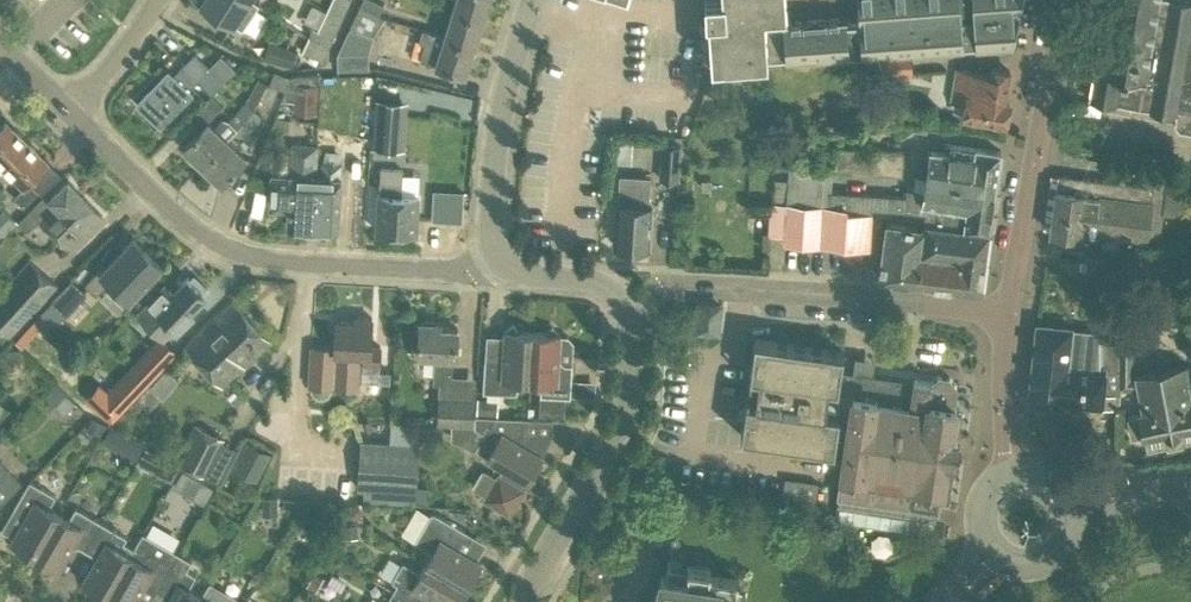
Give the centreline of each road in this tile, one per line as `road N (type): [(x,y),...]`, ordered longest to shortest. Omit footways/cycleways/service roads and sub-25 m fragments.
road 1 (residential): [(516,276),(289,267),(218,252),(160,210),(68,113)]
road 2 (residential): [(1009,316),(684,284),(624,304)]
road 3 (residential): [(520,601),(628,416),(632,329),(624,304)]
road 4 (secondary): [(1009,316),(1066,0)]
road 5 (residential): [(516,276),(489,235),(504,88),(532,0)]
road 6 (secondary): [(1016,476),(1006,387),(1009,316)]
road 7 (residential): [(68,113),(118,58),(156,0)]
road 8 (tertiary): [(1190,490),(1067,504)]
road 9 (secondary): [(995,559),(1024,569),(1052,559),(1069,534),(1067,504)]

